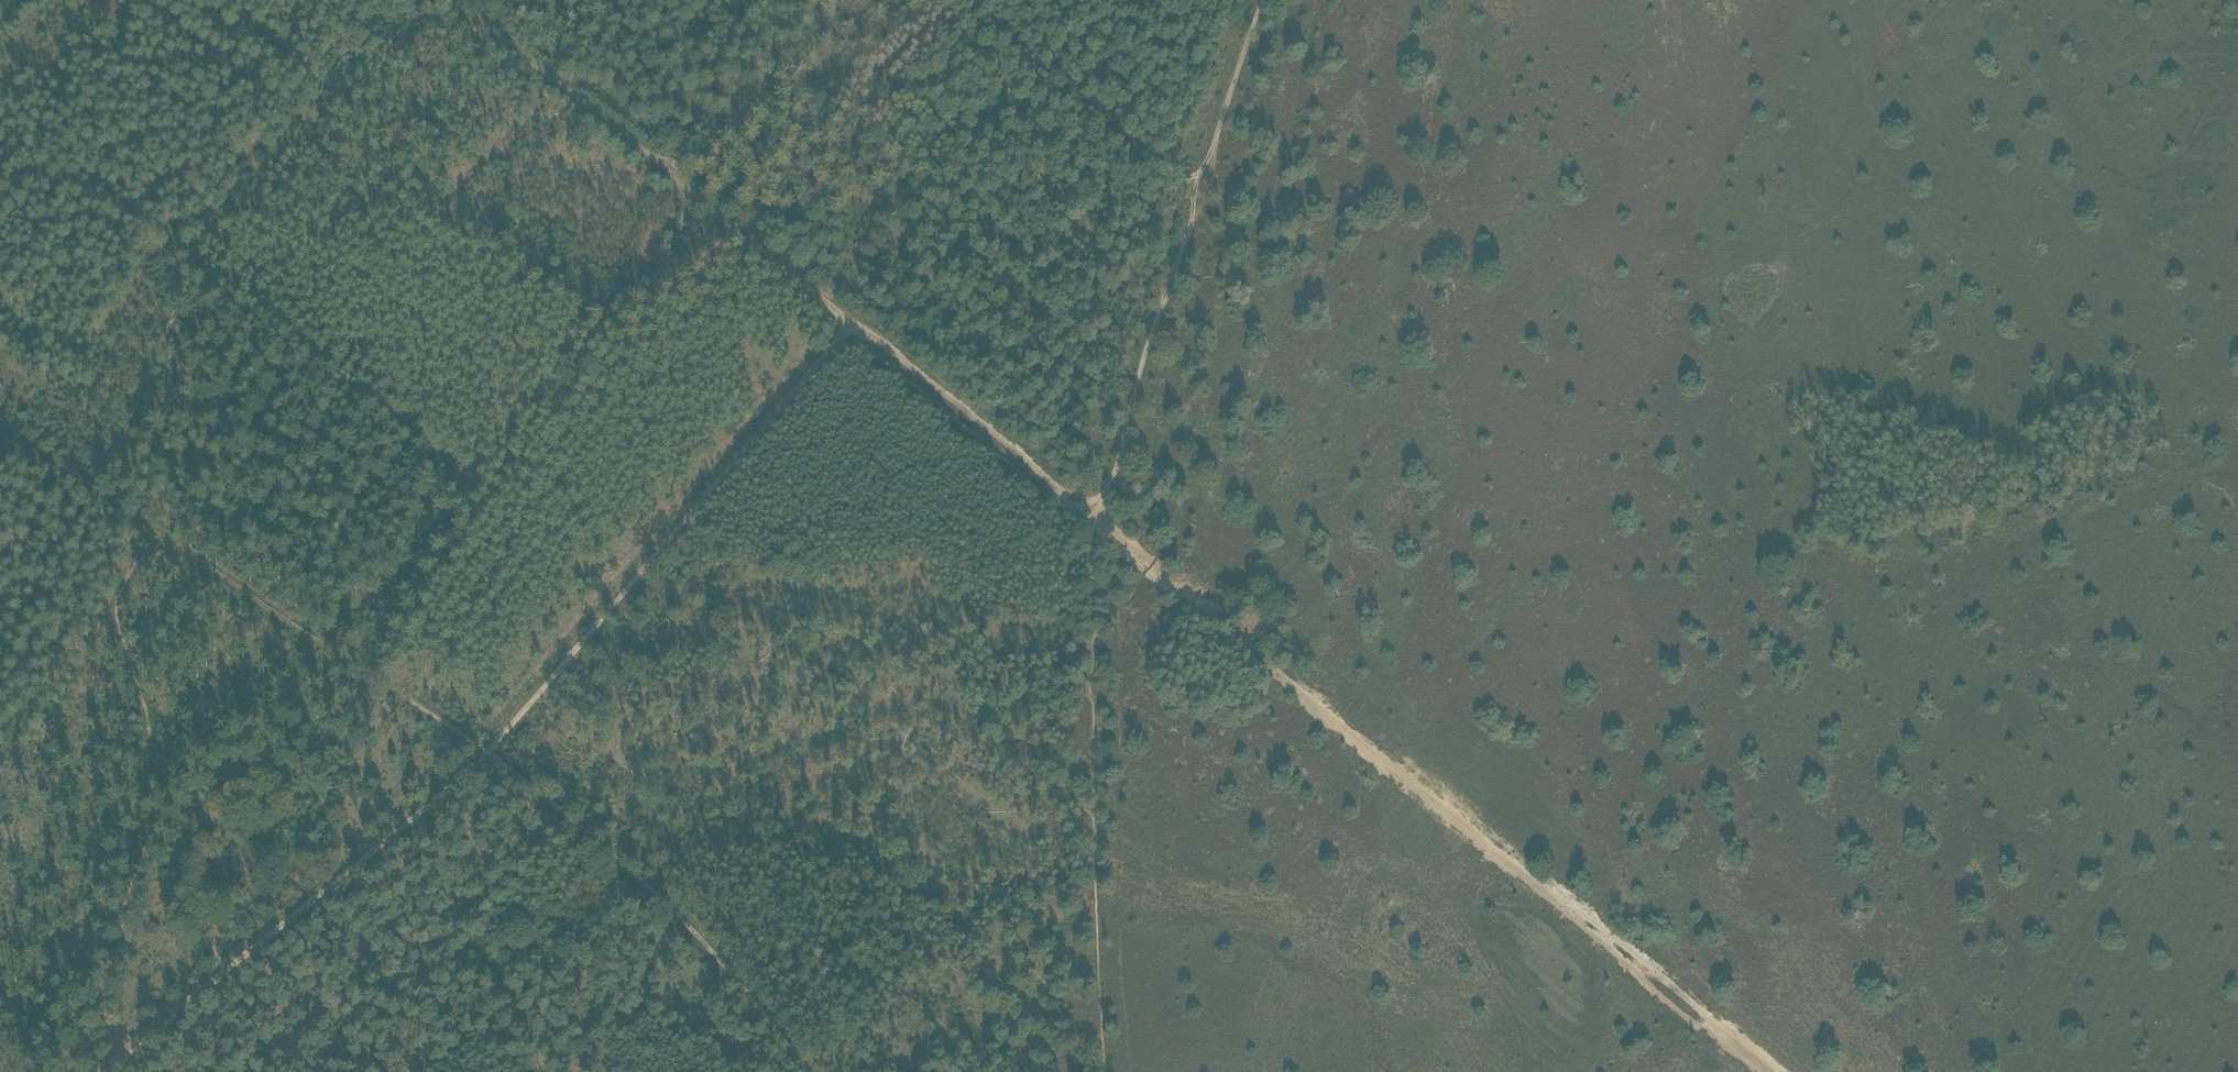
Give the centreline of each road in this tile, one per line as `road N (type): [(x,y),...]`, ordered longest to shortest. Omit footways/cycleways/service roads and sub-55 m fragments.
road 1 (track): [(1095,521),(1769,1071)]
road 2 (track): [(94,487),(101,516),(133,546),(114,616),(153,742),(191,808),(220,974),(235,986),(256,1036),(249,1071)]
road 3 (track): [(419,0),(195,255),(94,487)]
road 4 (track): [(849,326),(490,753)]
road 5 (track): [(1261,0),(1095,521)]
road 6 (track): [(105,1071),(490,753)]
road 7 (track): [(450,0),(824,300)]
road 8 (track): [(1032,64),(824,300)]
road 9 (track): [(849,326),(895,353),(1095,521)]
road 10 (track): [(1095,521),(1096,821)]
road 11 (track): [(610,852),(700,938),(808,1071)]
road 12 (track): [(1096,821),(1104,1071)]
road 13 (track): [(1032,64),(1204,190)]
road 14 (track): [(490,753),(610,852)]

